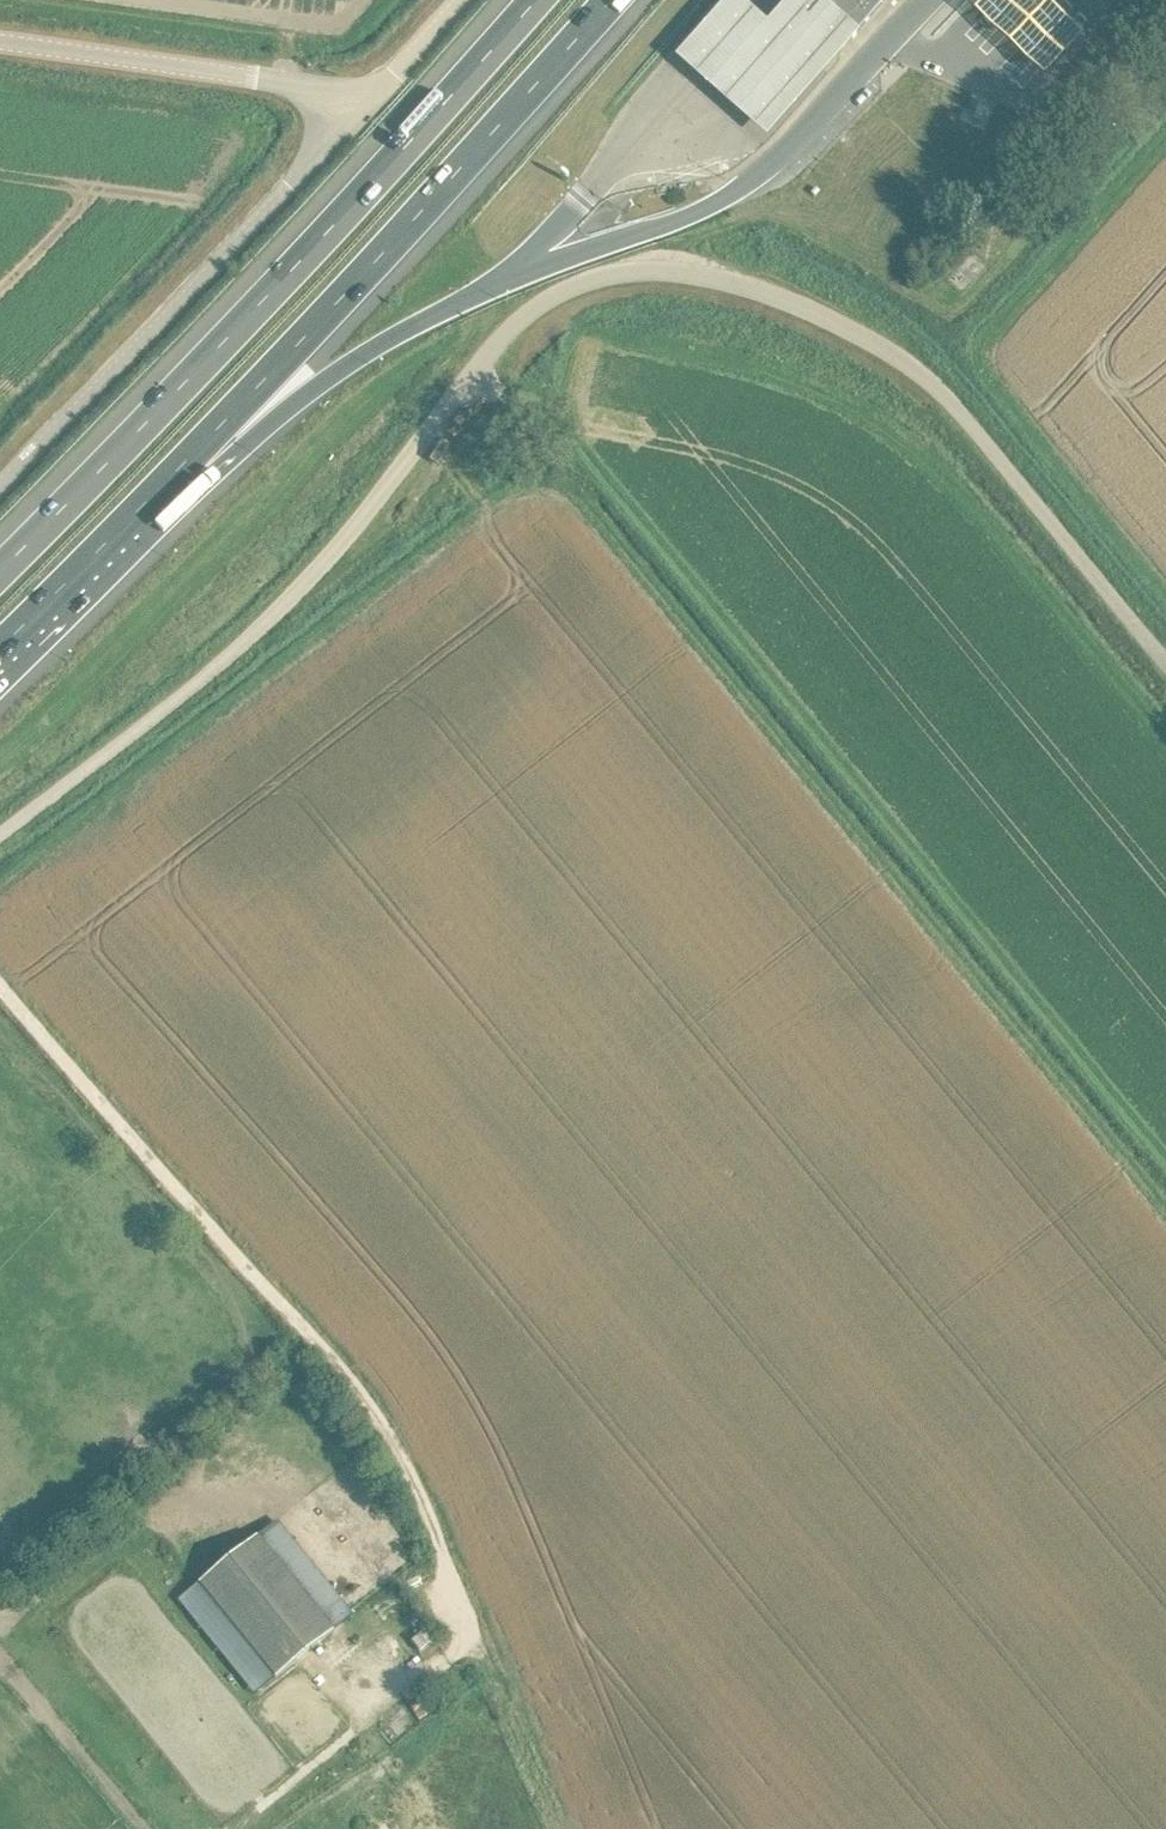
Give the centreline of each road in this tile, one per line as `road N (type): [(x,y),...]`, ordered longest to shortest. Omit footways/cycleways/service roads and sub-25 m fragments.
road 1 (unclassified): [(1165,664),(980,443),(875,347),(756,285),(662,266),(609,278),(563,304),(475,388)]
road 2 (motorway): [(534,0),(333,226),(0,566)]
road 3 (unclassified): [(0,832),(250,647),(475,388)]
road 4 (motorway): [(188,458),(610,0)]
road 5 (unclassified): [(365,1399),(0,988)]
road 6 (unclassified): [(0,478),(350,108)]
road 7 (motorway): [(188,458),(513,278)]
road 8 (tertiary): [(350,108),(281,83),(0,43)]
road 9 (motorway): [(0,647),(188,458)]
road 10 (tertiary): [(350,108),(449,0)]

